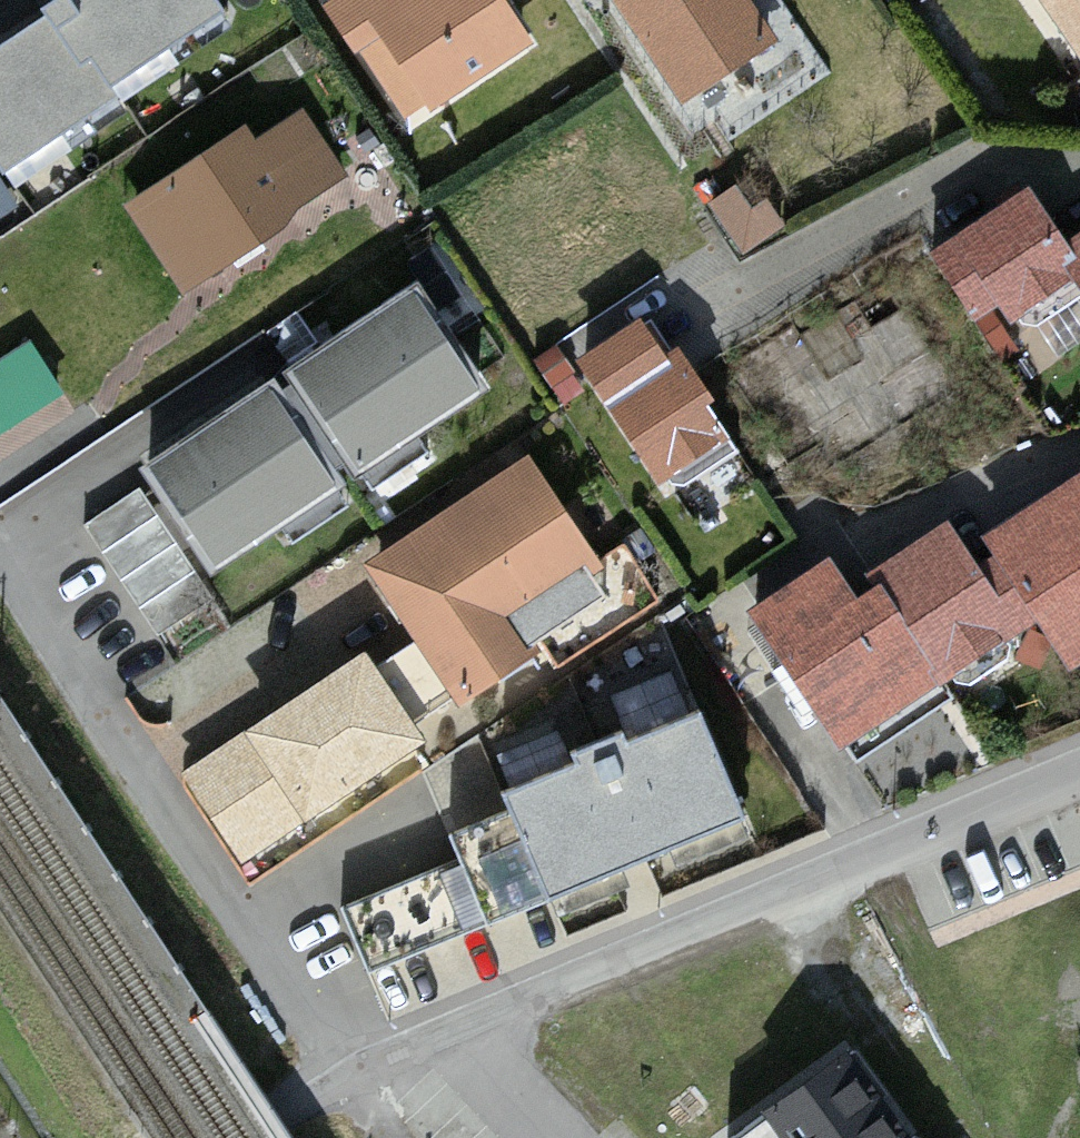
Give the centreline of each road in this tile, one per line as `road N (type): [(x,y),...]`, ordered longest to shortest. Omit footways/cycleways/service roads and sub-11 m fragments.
road 1 (residential): [(334,1082),(1079,772)]
road 2 (residential): [(334,1082),(0,565)]

